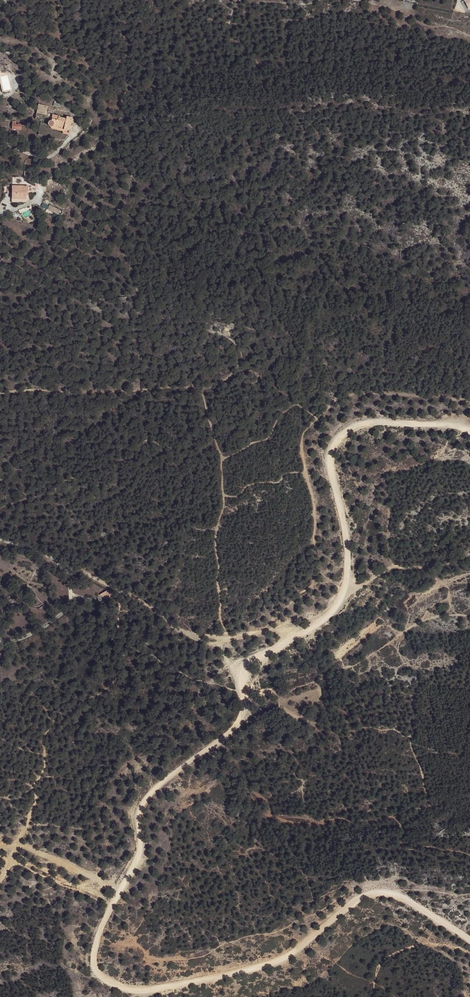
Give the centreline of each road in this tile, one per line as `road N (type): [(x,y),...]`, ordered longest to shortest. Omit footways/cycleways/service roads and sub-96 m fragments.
road 1 (track): [(116,901),(102,969),(122,986),(173,984),(278,961),(372,893),(398,896),(469,939)]
road 2 (track): [(469,428),(461,420),(351,422),(329,444),(346,594),(304,631)]
road 3 (track): [(304,631),(248,666),(241,677),(243,717),(175,767),(146,803),(143,846),(116,901)]
road 4 (track): [(270,628),(311,584),(314,504),(303,460),(305,429),(317,418)]
road 5 (track): [(304,631),(270,628),(225,643),(198,638),(132,596)]
road 6 (track): [(469,396),(379,392),(343,397),(317,418)]
road 7 (residential): [(0,539),(132,596)]
road 8 (track): [(346,594),(387,567),(469,554)]
road 9 (track): [(123,885),(45,852),(0,845)]

